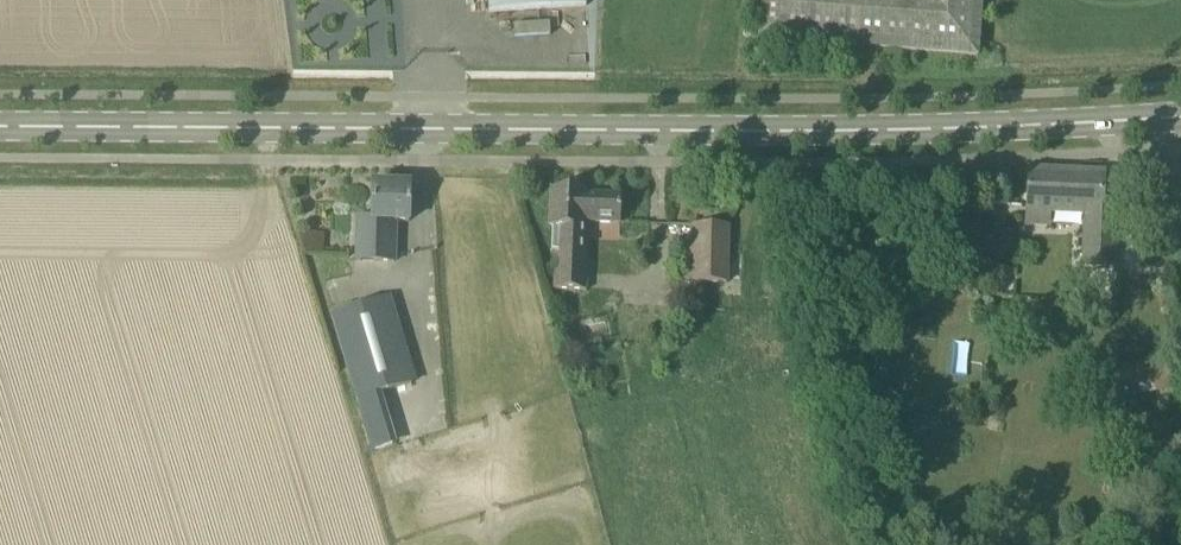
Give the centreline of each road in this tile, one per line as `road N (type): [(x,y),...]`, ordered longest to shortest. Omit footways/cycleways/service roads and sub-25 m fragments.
road 1 (secondary): [(0,125),(928,129),(1180,115)]

